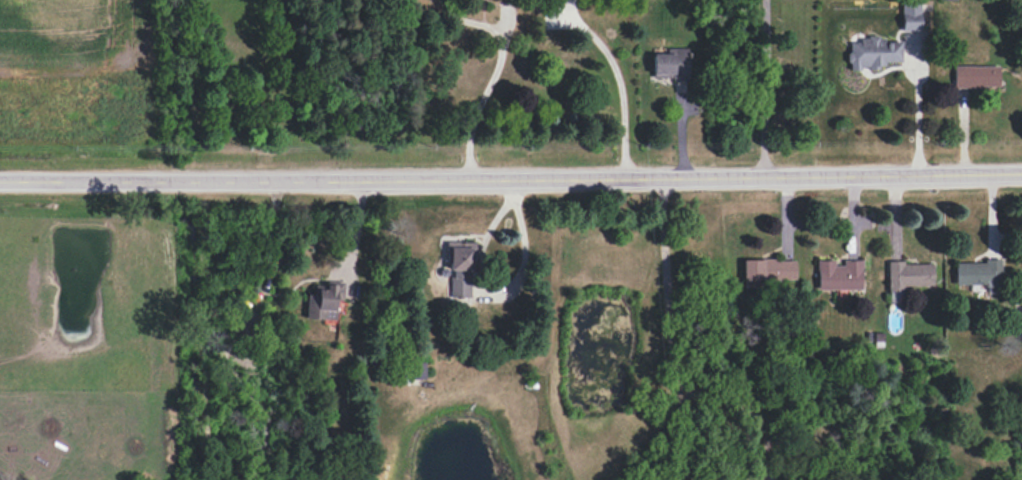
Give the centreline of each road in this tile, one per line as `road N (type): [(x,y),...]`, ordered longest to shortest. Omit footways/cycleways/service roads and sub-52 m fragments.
road 1 (tertiary): [(0,181),(1021,172)]

